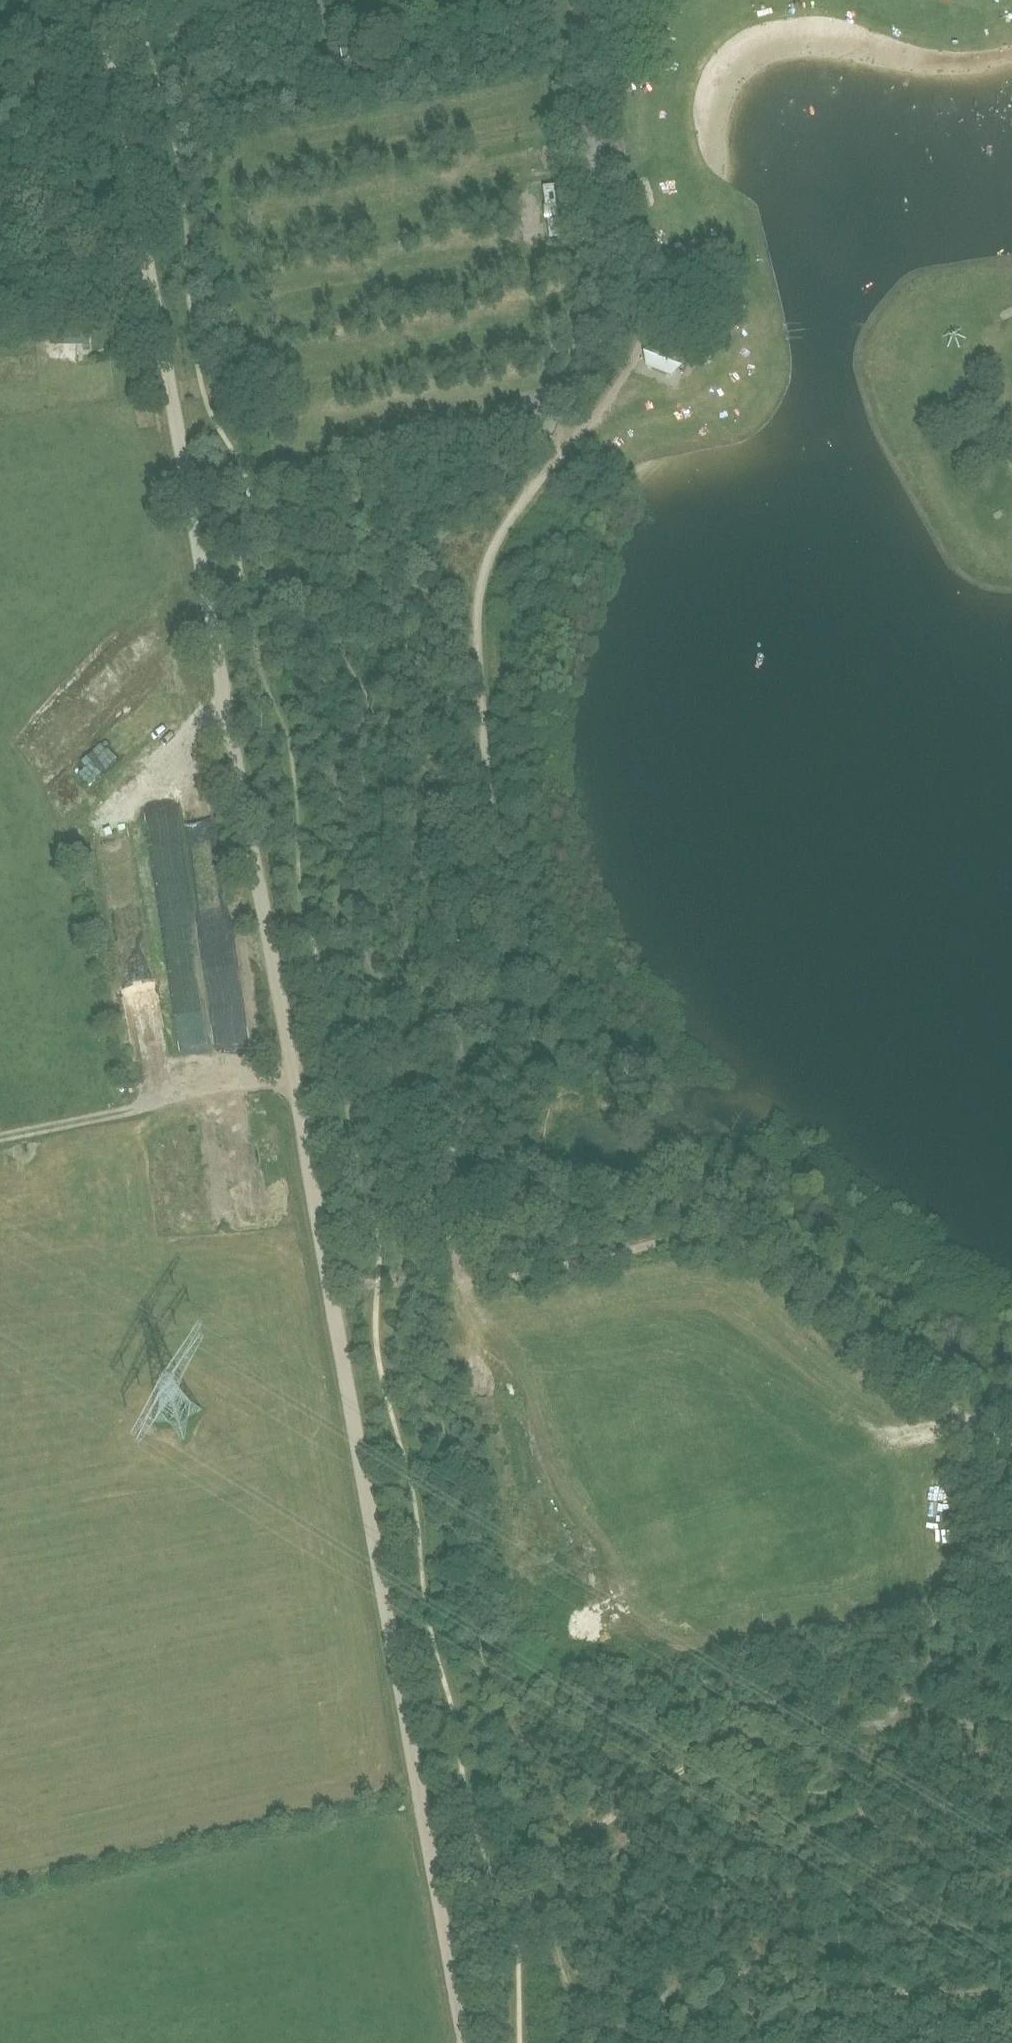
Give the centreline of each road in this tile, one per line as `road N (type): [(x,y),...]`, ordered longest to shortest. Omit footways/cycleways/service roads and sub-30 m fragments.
road 1 (track): [(465,2042),(100,0)]
road 2 (track): [(292,1077),(0,1135)]

